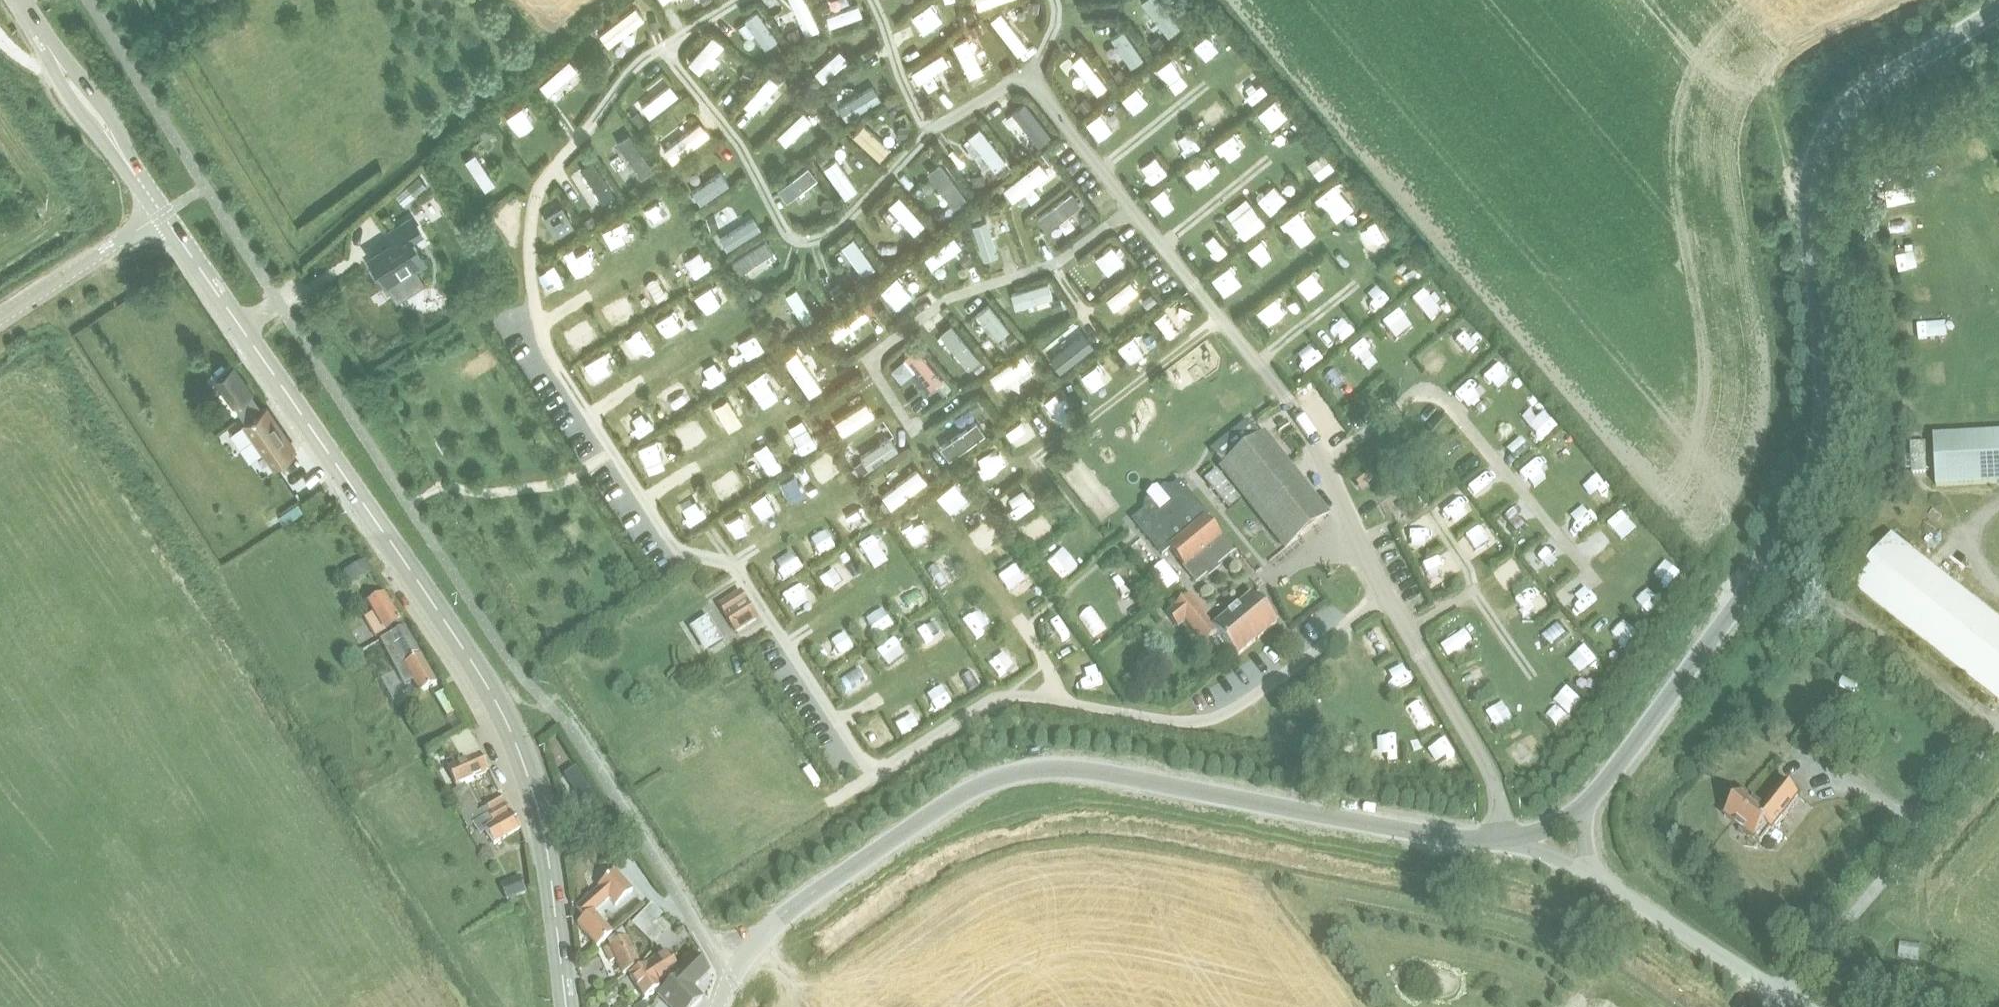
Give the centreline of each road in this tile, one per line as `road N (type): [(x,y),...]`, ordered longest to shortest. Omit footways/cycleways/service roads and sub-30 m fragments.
road 1 (unclassified): [(1592,799),(1771,554),(1812,473),(1824,420),(1825,357),(1808,192),(1823,138),(1855,96),(1998,8)]
road 2 (secondary): [(565,1006),(539,809),(492,691),(163,215)]
road 3 (unclassified): [(782,916),(965,796),(1039,773),(1089,774),(1431,835),(1517,841)]
road 4 (track): [(1222,321),(1035,459),(1080,520)]
road 5 (unclassified): [(1801,1006),(1596,874)]
road 6 (residential): [(0,320),(163,215)]
road 7 (track): [(1162,244),(1270,158)]
road 8 (track): [(1099,169),(1207,84)]
road 9 (track): [(1256,360),(1360,281)]

